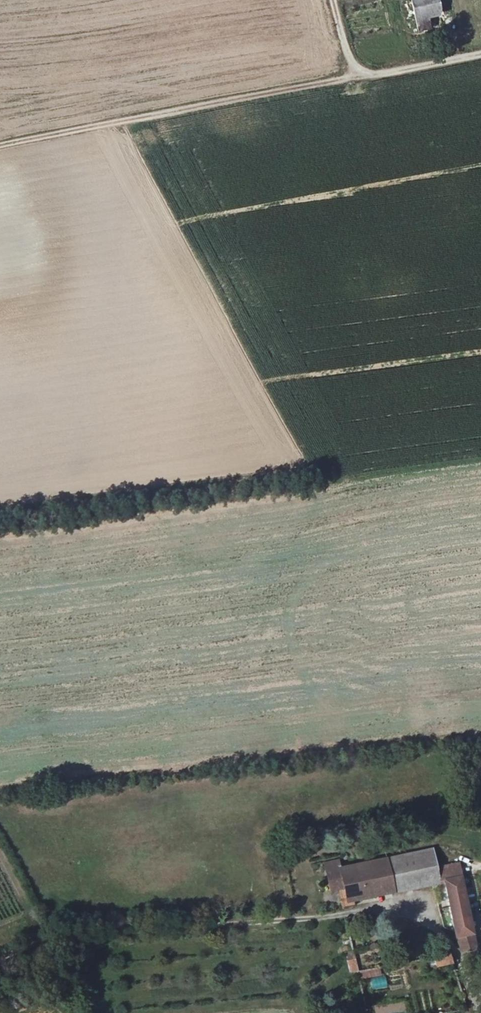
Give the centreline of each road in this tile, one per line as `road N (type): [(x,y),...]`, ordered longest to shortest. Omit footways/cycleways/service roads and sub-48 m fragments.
road 1 (track): [(363,75),(0,146)]
road 2 (track): [(280,917),(50,941),(0,955)]
road 3 (track): [(363,75),(480,54)]

